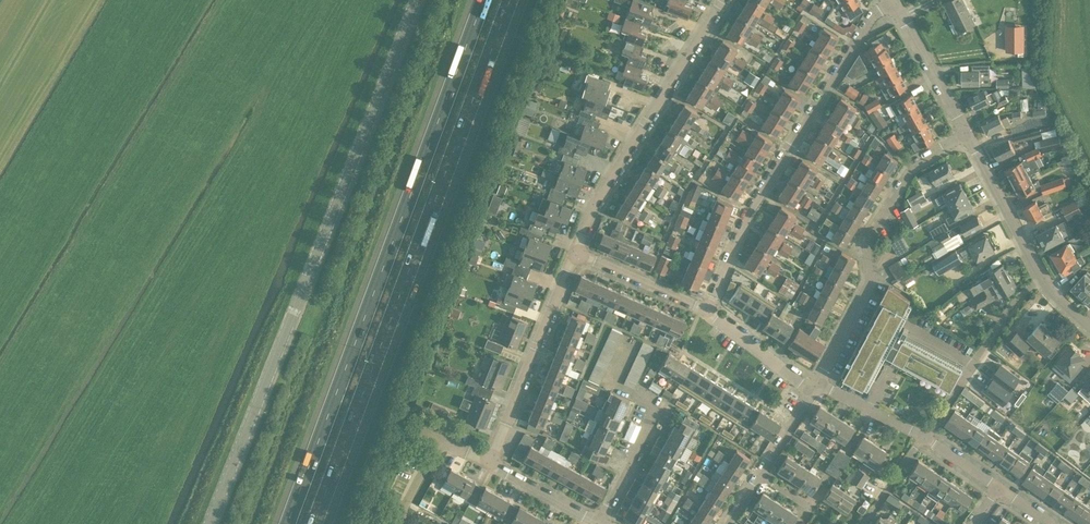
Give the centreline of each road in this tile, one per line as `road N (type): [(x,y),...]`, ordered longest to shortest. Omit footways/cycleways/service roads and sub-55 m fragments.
road 1 (tertiary): [(207,523),(410,0)]
road 2 (motorway): [(314,523),(510,0)]
road 3 (motorway): [(483,0),(287,523)]
road 4 (residential): [(707,312),(749,220),(873,20),(892,5)]
road 5 (residential): [(817,387),(869,285),(872,240),(915,165),(967,139)]
road 6 (residential): [(576,252),(596,206),(724,0)]
road 7 (residential): [(493,466),(576,252)]
road 8 (residential): [(1089,329),(1043,279),(967,139)]
road 9 (residential): [(967,139),(892,5)]
road 10 (residential): [(707,312),(576,252)]
road 11 (residential): [(817,387),(707,312)]
road 12 (residential): [(599,523),(659,410)]
road 13 (residential): [(599,523),(493,466)]

